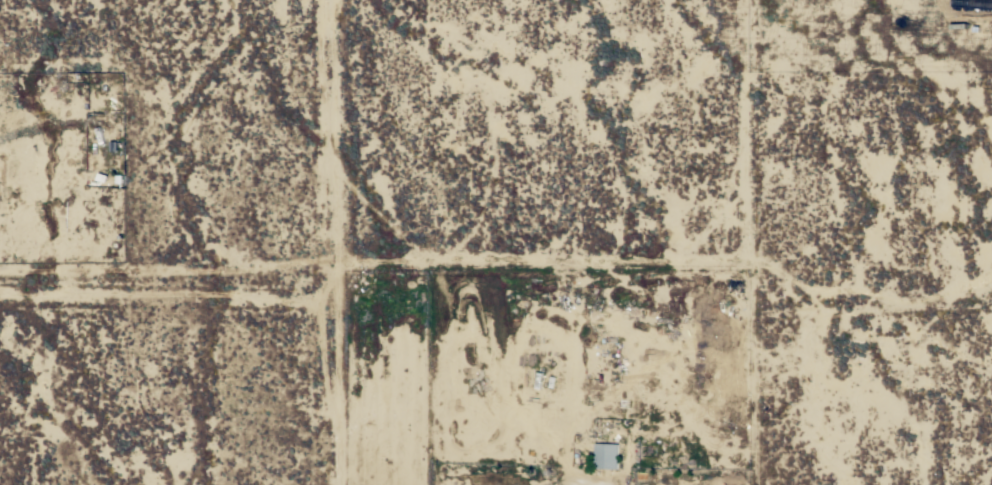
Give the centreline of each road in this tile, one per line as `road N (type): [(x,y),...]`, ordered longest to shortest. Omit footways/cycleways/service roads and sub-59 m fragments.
road 1 (residential): [(328,278),(339,484)]

